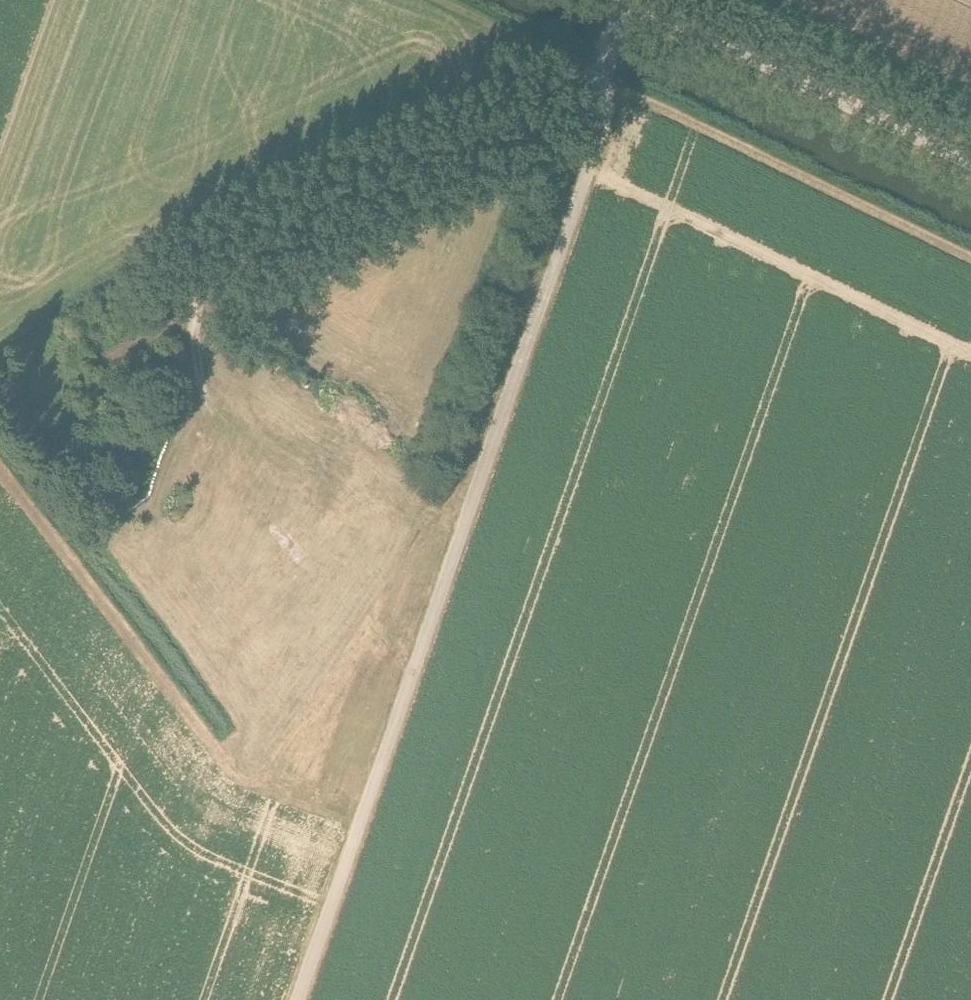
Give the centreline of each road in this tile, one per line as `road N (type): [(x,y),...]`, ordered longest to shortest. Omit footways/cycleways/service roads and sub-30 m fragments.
road 1 (track): [(433,0),(970,260)]
road 2 (unclassified): [(970,162),(633,0)]
road 3 (track): [(970,103),(755,0)]

